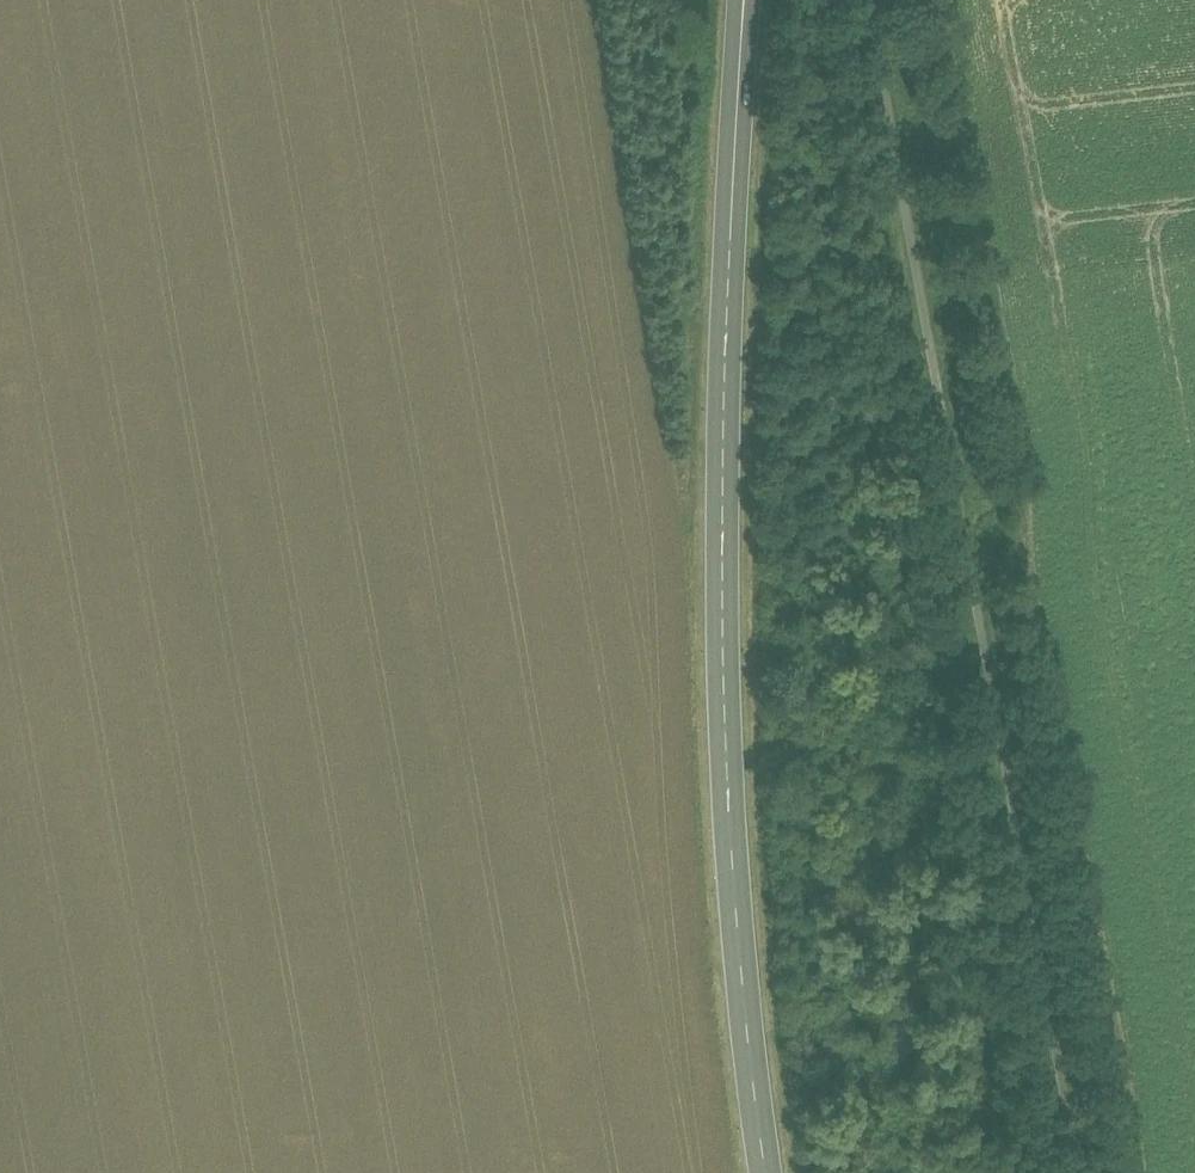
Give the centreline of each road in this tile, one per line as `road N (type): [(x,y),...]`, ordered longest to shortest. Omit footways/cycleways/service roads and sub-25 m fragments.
road 1 (secondary): [(754,0),(730,561),(741,818),(776,1172)]

